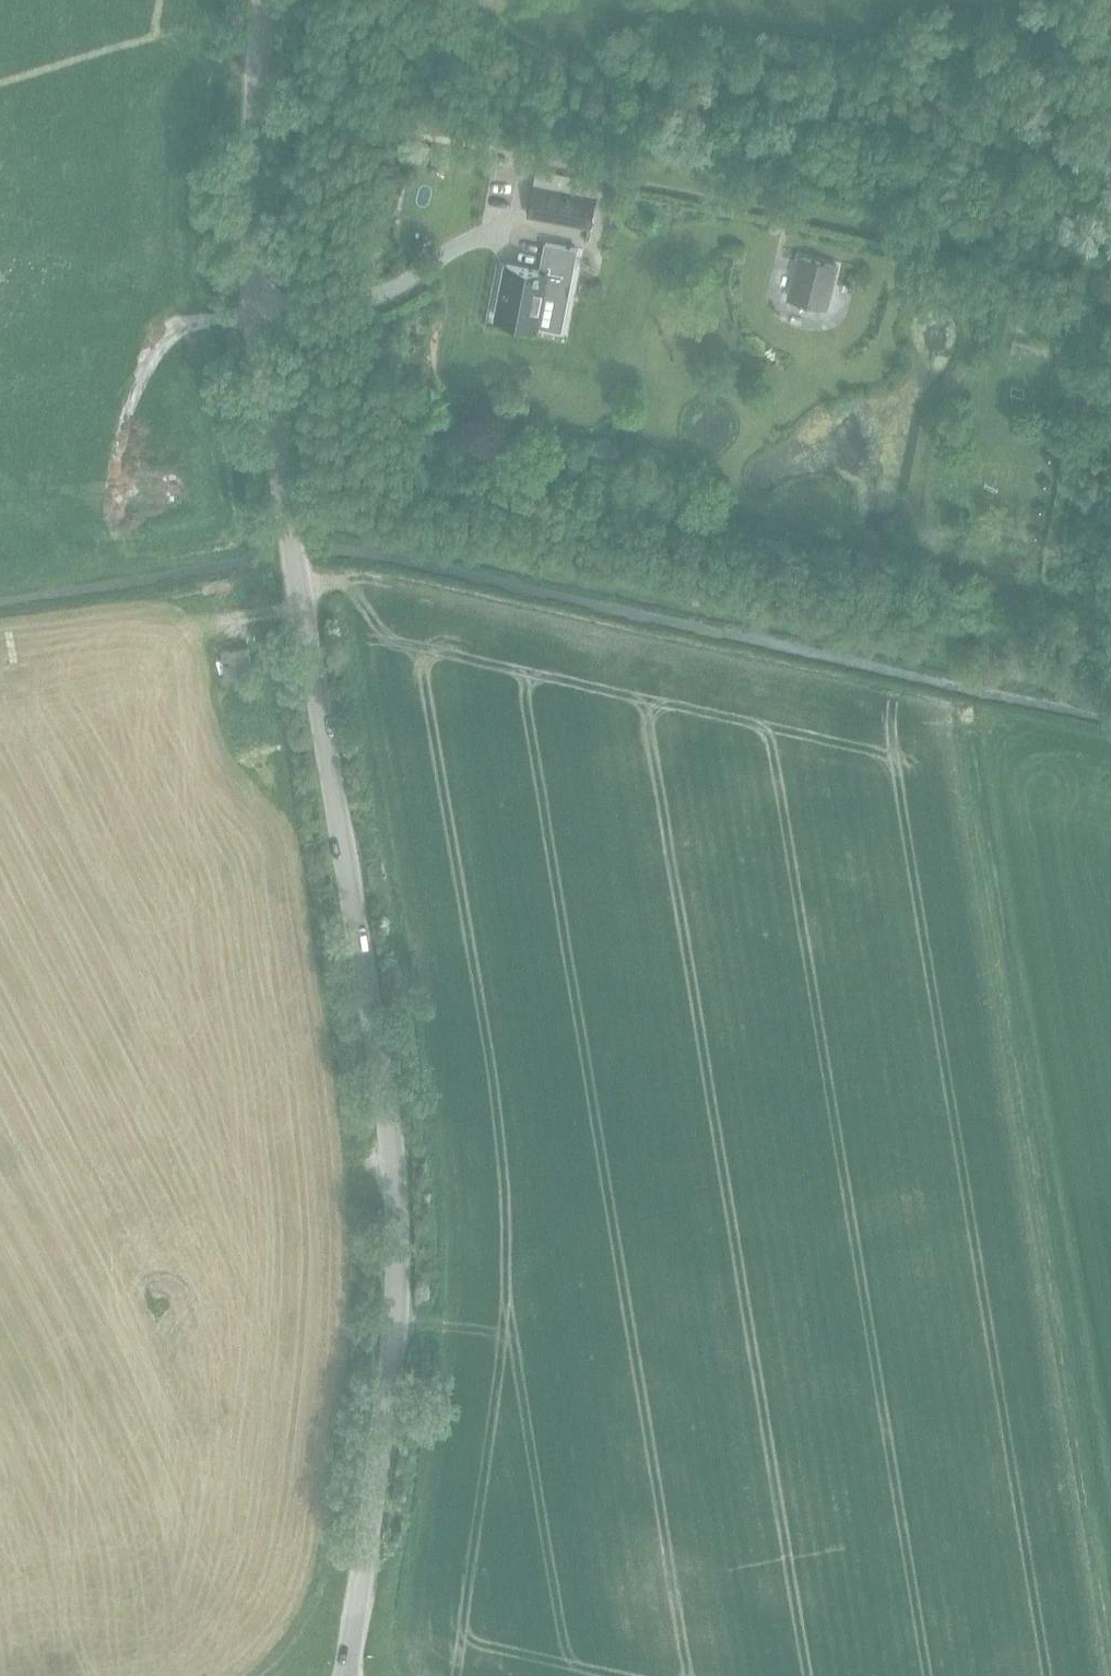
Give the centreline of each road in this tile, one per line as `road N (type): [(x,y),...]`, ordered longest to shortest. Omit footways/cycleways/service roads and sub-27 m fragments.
road 1 (tertiary): [(346,1675),(397,1322),(394,1145),(257,334),(252,215),(268,0)]

